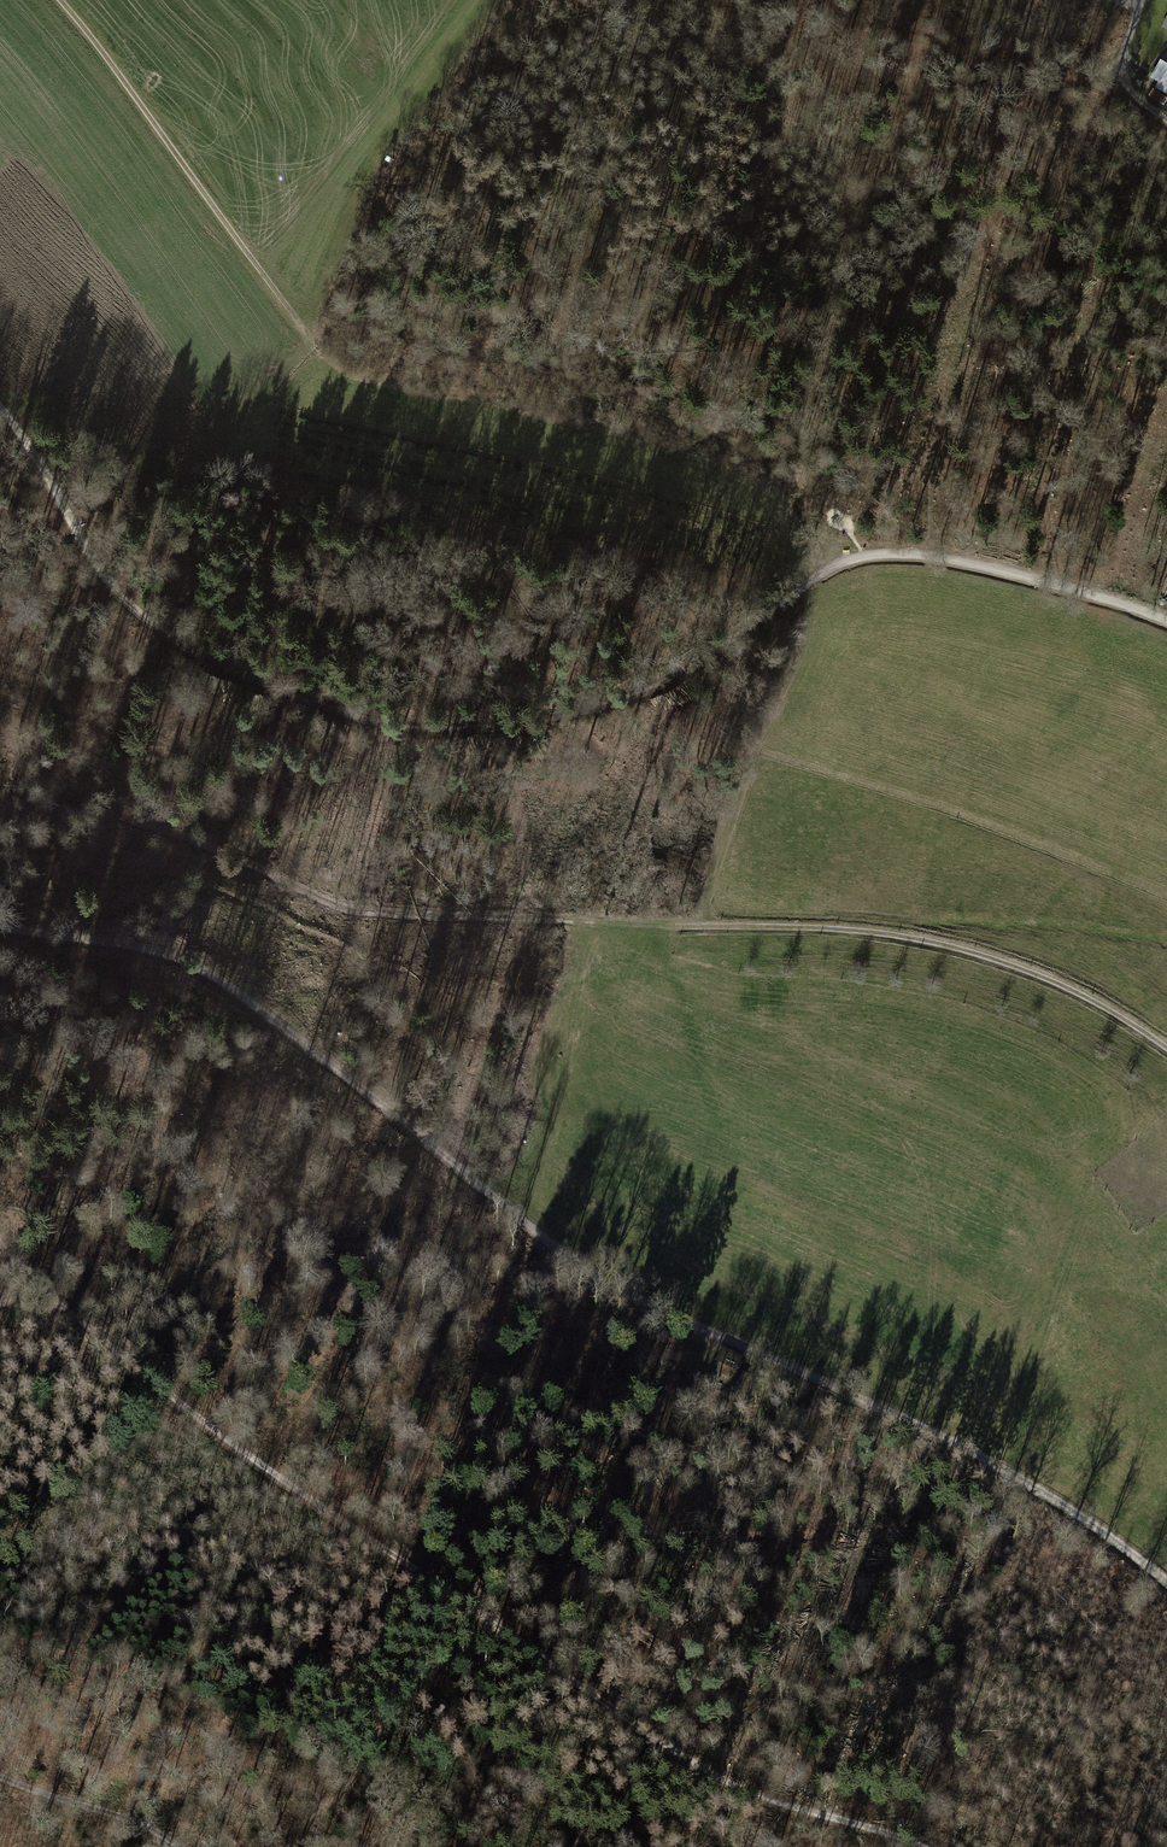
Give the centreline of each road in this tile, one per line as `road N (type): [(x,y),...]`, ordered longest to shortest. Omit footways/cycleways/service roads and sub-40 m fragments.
road 1 (track): [(1166,1586),(1023,1483),(638,1302),(563,1258),(250,1000),(169,953),(0,922)]
road 2 (track): [(0,1297),(43,1288),(235,1445),(502,1638),(742,1792),(923,1846)]
road 3 (track): [(0,408),(93,557),(206,660),(301,700),(415,720),(484,729),(535,724),(635,695),(691,669),(834,565),(873,555)]
road 4 (track): [(1037,39),(998,127),(916,203),(835,326),(723,411),(689,472)]
road 5 (track): [(913,555),(961,320),(1035,234),(1092,115),(1124,80)]
road 6 (track): [(1166,1050),(1068,988),(964,949),(833,929),(701,927)]
road 7 (track): [(858,0),(819,124),(754,200),(715,313),(621,417)]
road 8 (track): [(701,927),(351,908),(227,859)]
road 9 (track): [(720,0),(623,250),(608,341),(621,417)]
road 10 (track): [(61,0),(312,330)]
road 11 (track): [(873,555),(1014,573),(1166,621)]
road 12 (track): [(868,284),(855,217),(861,166),(907,104),(963,57)]
road 13 (track): [(1123,67),(891,0)]
road 14 (track): [(182,1846),(133,1820),(0,1777)]
road 15 (track): [(1166,121),(1124,80),(1141,0)]
road 16 (track): [(691,669),(674,748),(649,797)]

